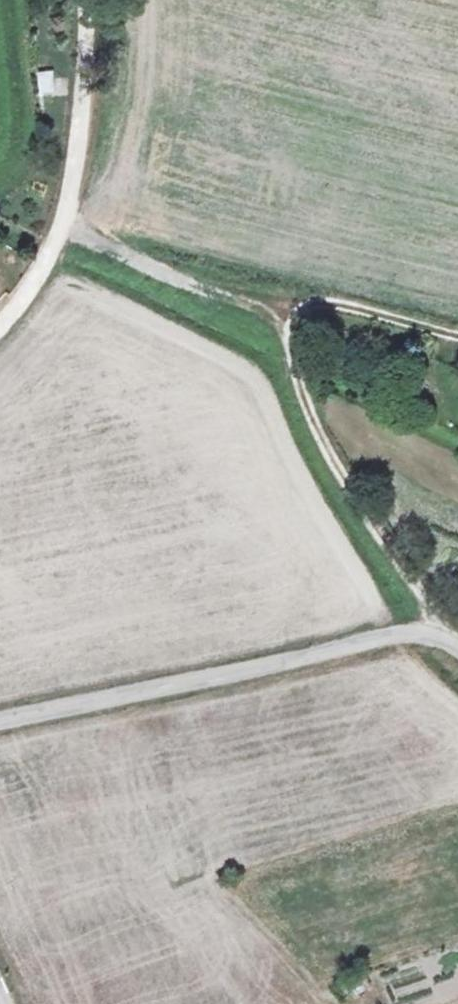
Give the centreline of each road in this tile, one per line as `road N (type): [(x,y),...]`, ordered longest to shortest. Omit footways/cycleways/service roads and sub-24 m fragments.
road 1 (track): [(406,635),(0,721)]
road 2 (track): [(293,317),(293,369),(312,419),(444,642)]
road 3 (track): [(87,0),(85,96),(64,220),(30,295),(0,325)]
road 4 (track): [(293,317),(330,305),(457,335)]

